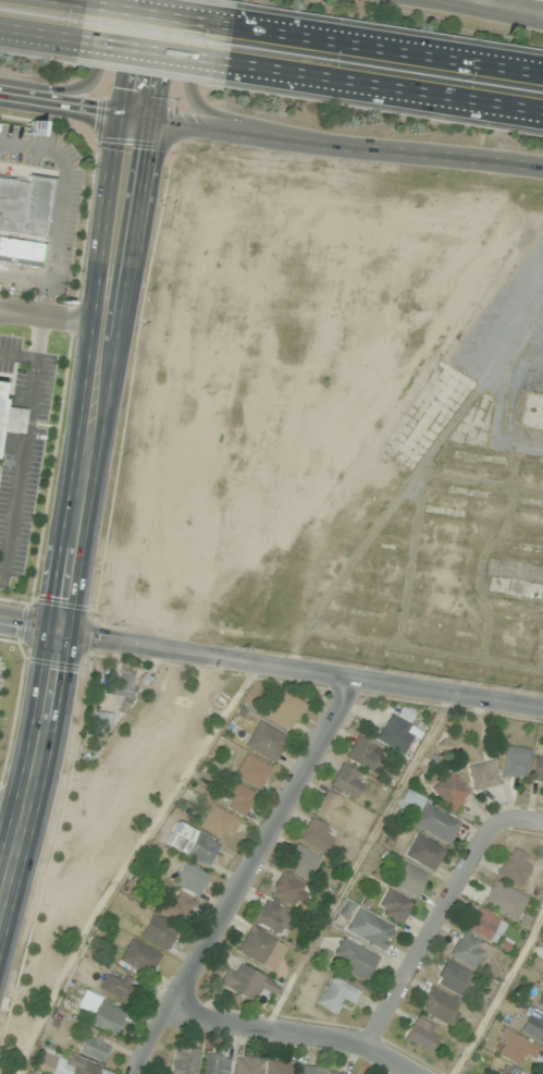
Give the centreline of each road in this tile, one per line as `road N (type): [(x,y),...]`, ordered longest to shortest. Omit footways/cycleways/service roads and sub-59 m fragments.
road 1 (secondary): [(0,92),(308,142),(542,168)]
road 2 (secondary): [(135,117),(61,631)]
road 3 (tertiary): [(542,706),(61,631)]
road 4 (residential): [(356,678),(133,1073)]
road 5 (motorway): [(224,69),(542,115)]
road 6 (motorway): [(542,76),(231,28)]
road 7 (secondary): [(61,631),(34,785),(0,909)]
road 8 (residential): [(503,820),(482,835),(366,1044)]
road 9 (residential): [(420,1073),(366,1044),(198,1016),(175,998)]
road 10 (secondary): [(203,0),(194,101),(205,114),(308,142)]
road 11 (secondary): [(0,89),(85,89),(100,62),(113,0)]
road 12 (motorway): [(231,28),(83,5)]
road 13 (motorway): [(77,47),(224,69)]

